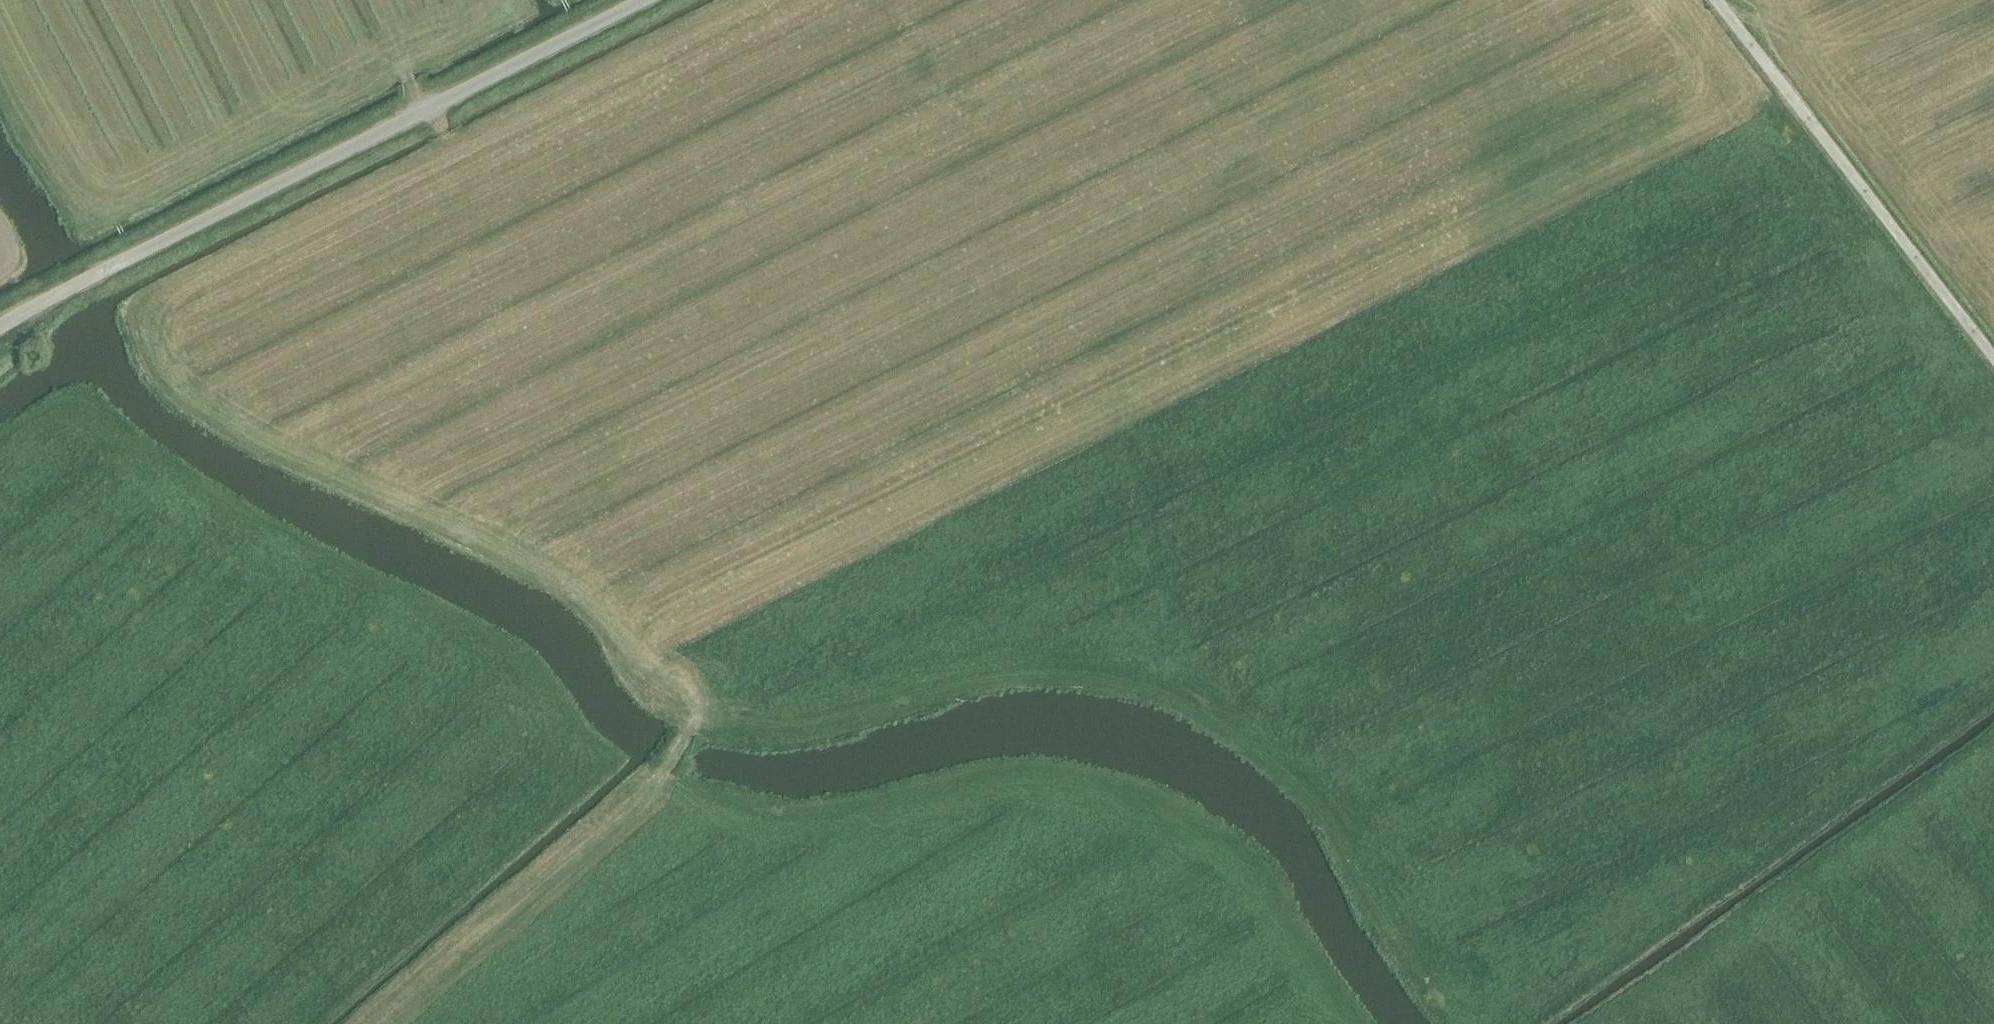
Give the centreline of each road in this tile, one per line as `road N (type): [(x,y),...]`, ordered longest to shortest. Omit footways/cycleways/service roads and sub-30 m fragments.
road 1 (unclassified): [(0,332),(649,0)]
road 2 (track): [(1993,351),(1721,0)]

